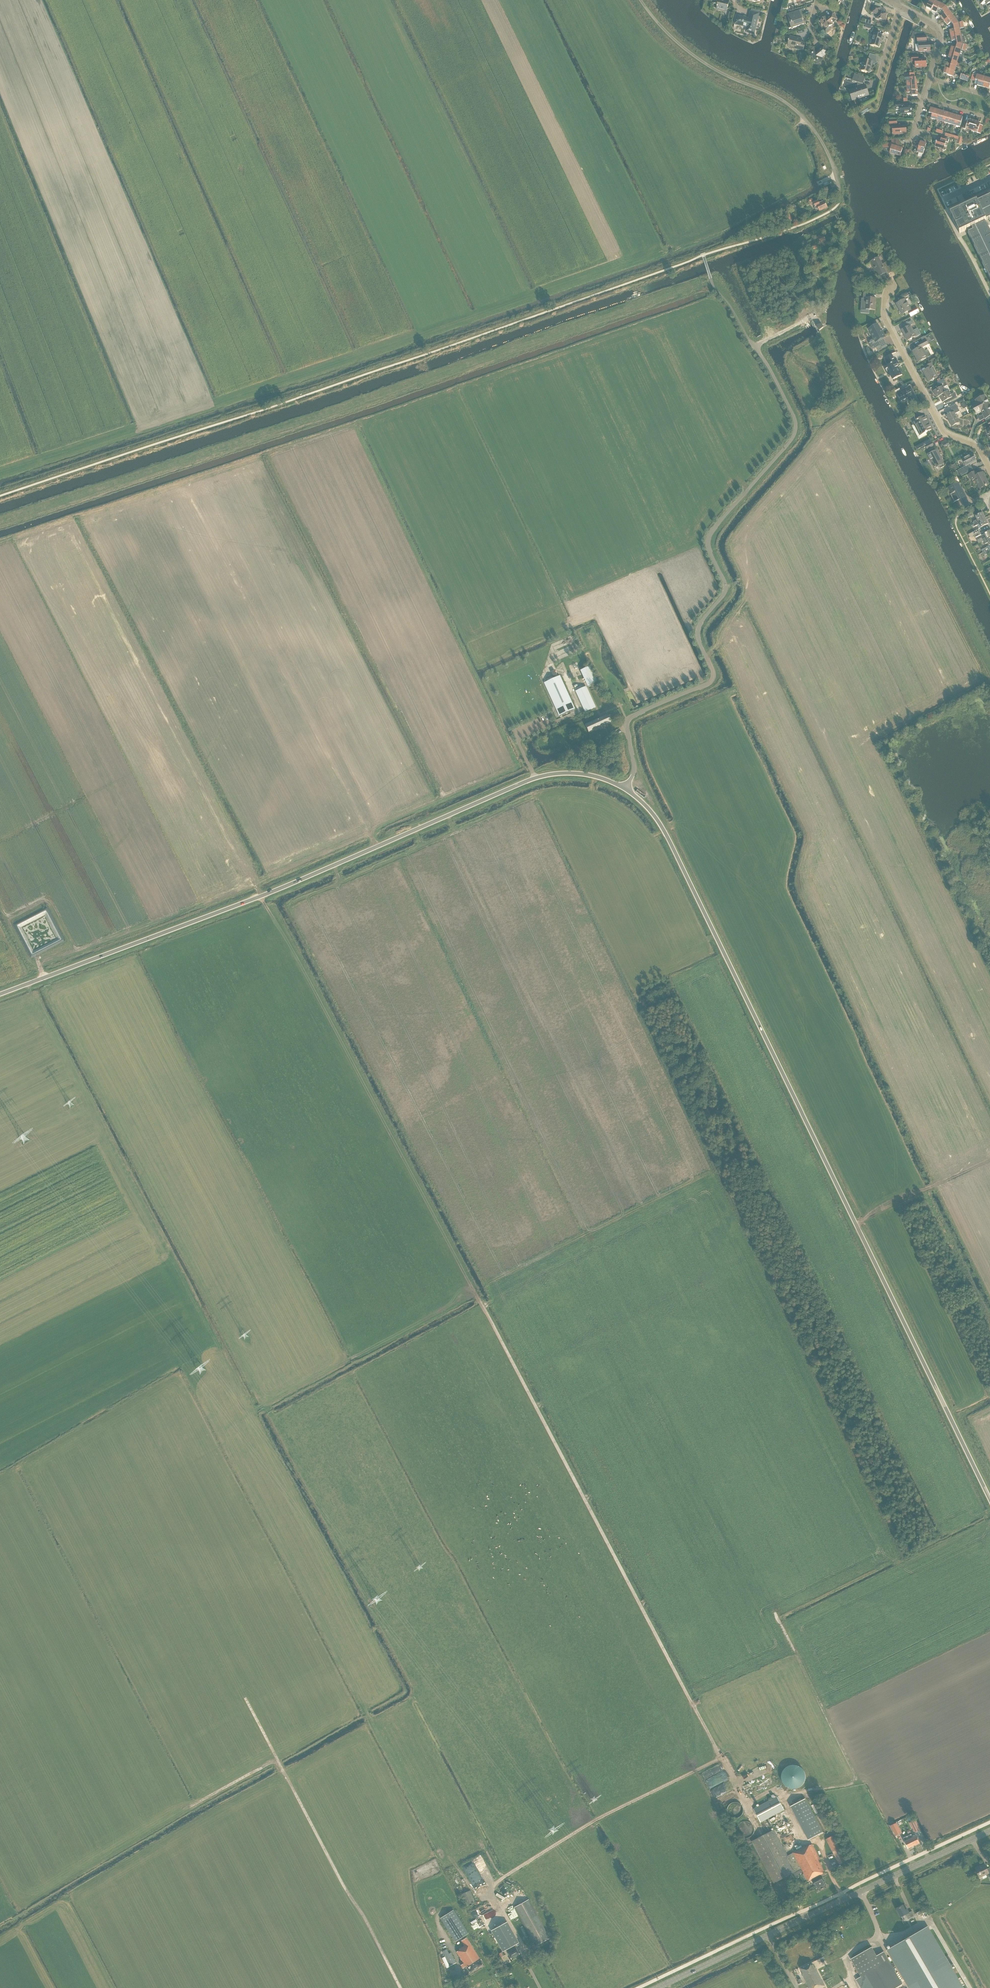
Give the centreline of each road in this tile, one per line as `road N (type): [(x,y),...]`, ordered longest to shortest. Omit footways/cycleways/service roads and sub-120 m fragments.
road 1 (tertiary): [(989,1500),(662,832),(624,789)]
road 2 (tertiary): [(0,998),(541,776),(568,774),(624,789)]
road 3 (secondary): [(658,1987),(989,1831)]
road 4 (unclassified): [(989,471),(976,444),(943,434),(881,314),(888,282)]

